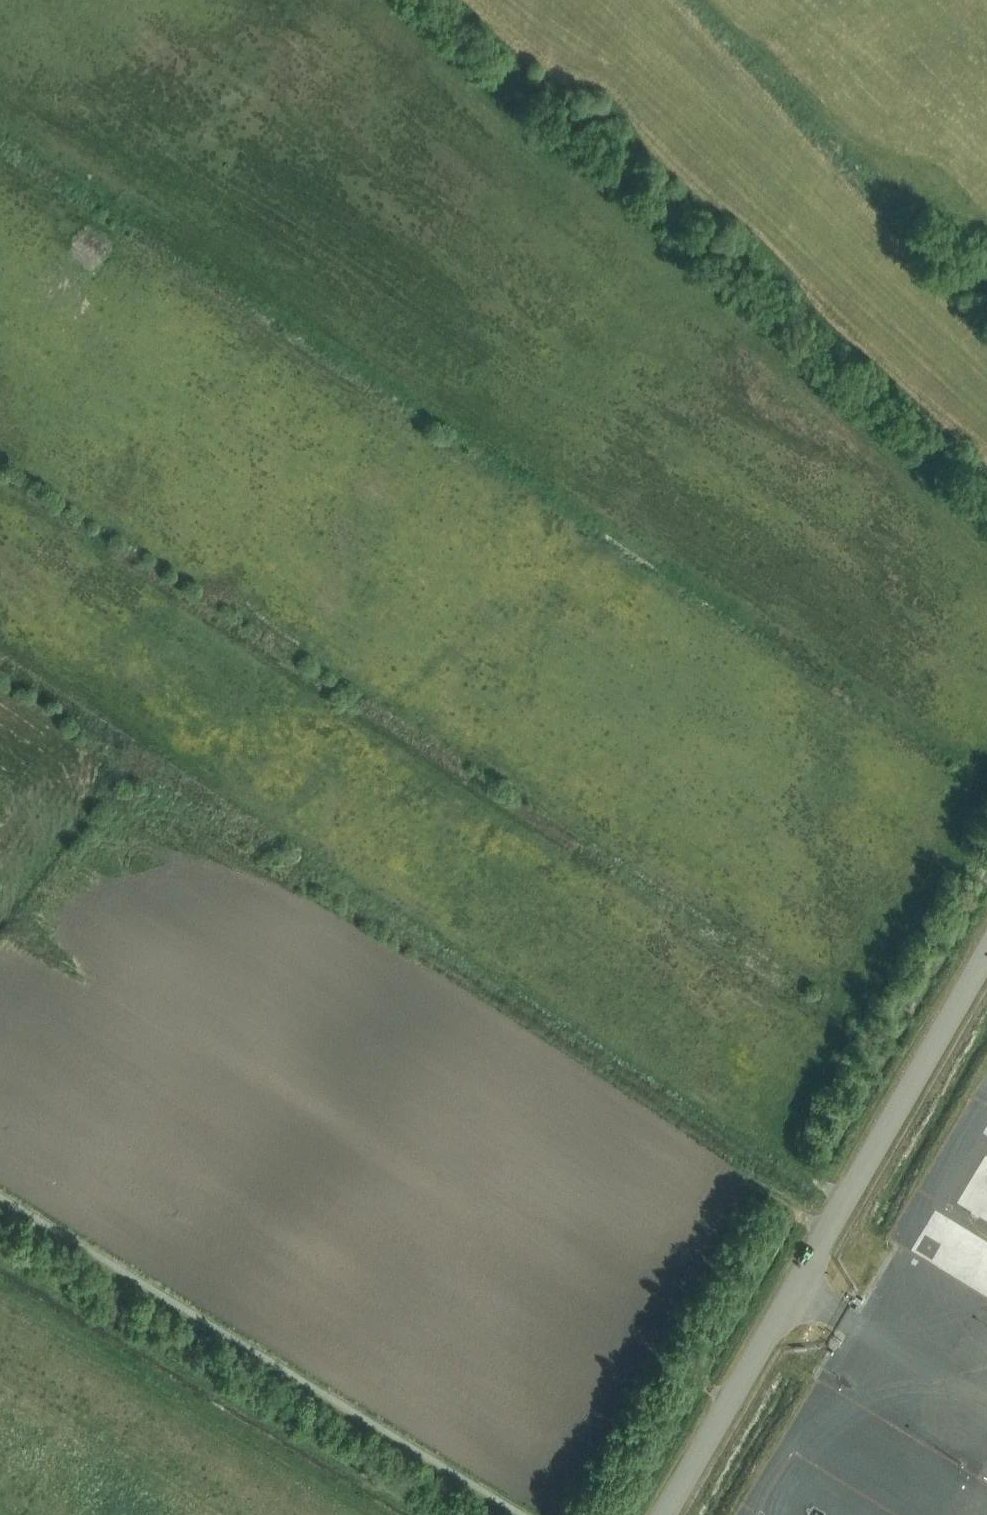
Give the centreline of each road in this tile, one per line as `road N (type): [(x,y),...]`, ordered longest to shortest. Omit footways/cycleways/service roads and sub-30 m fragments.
road 1 (unclassified): [(664,1514),(986,953)]

